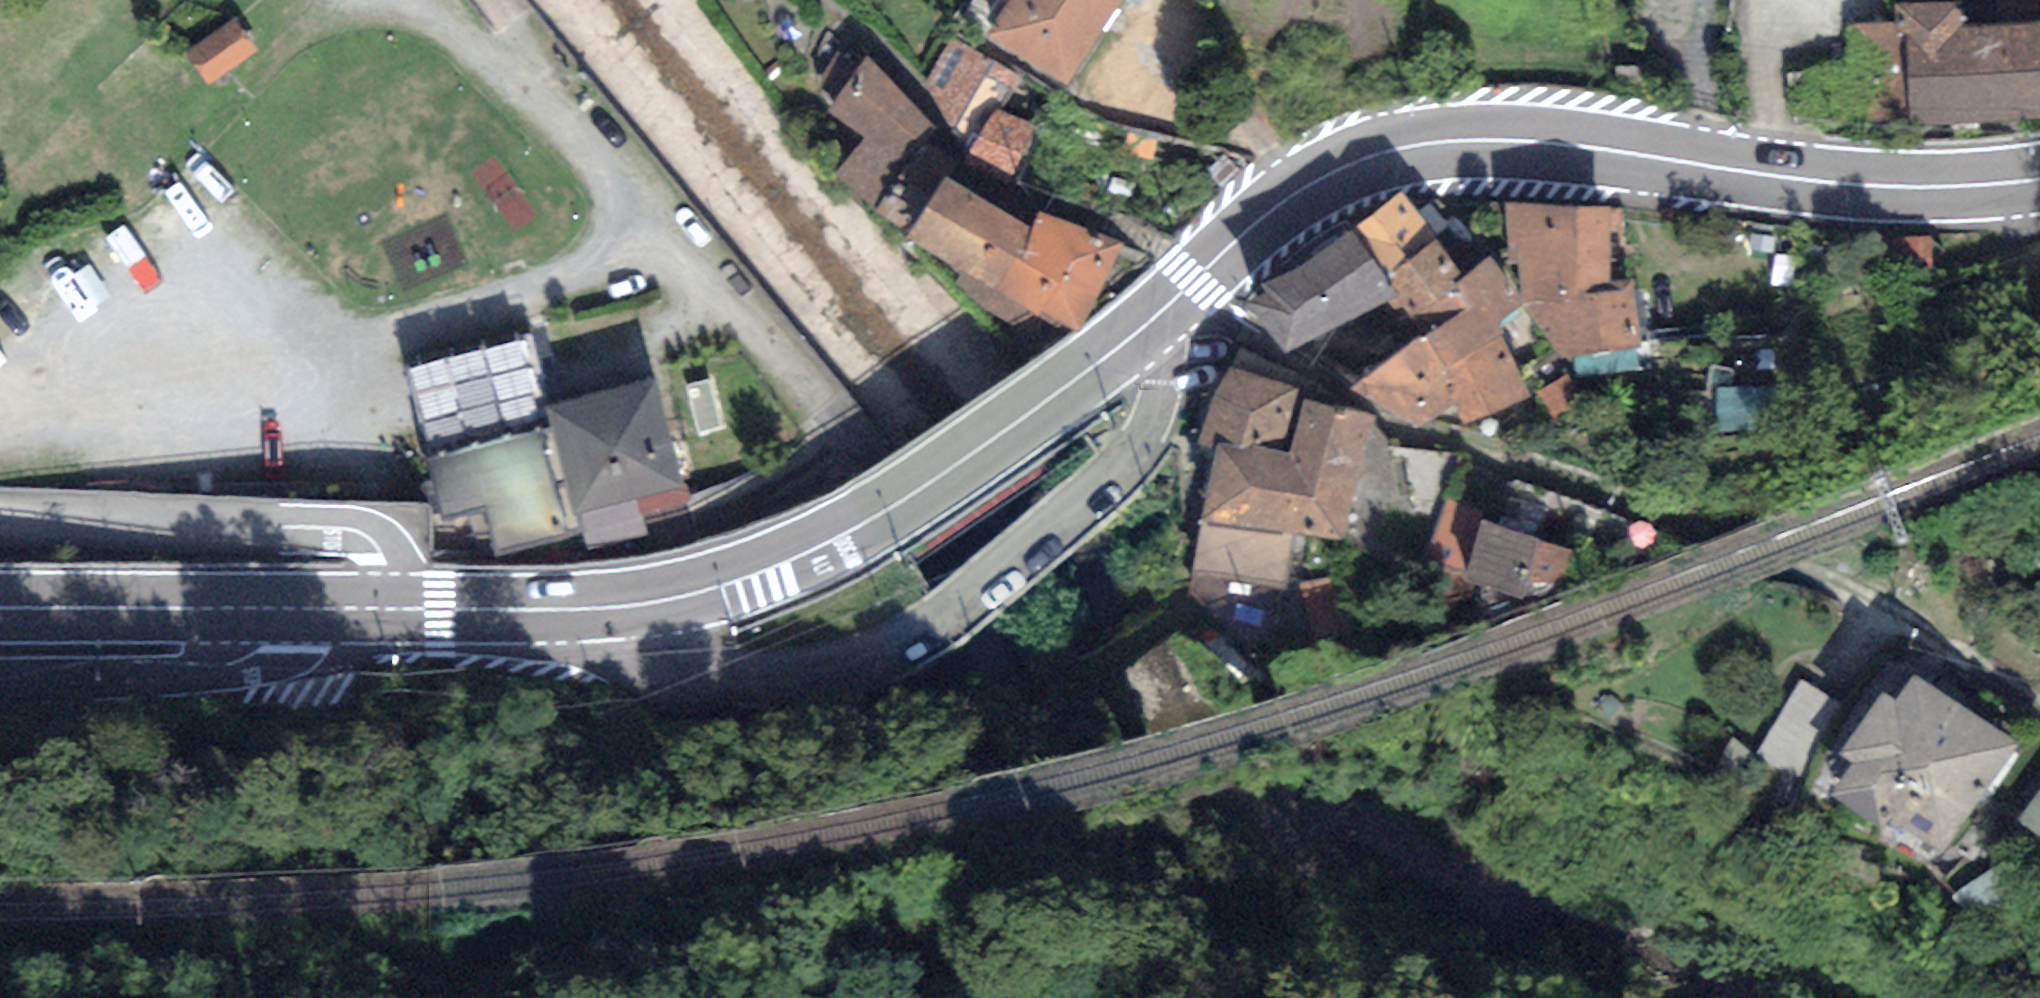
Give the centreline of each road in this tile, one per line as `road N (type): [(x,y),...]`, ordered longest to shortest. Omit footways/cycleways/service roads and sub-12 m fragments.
road 1 (primary): [(1192,286),(1323,176),(1390,155),(1507,148),(1876,179),(2039,171)]
road 2 (residential): [(1192,286),(1298,375),(1396,426),(1695,523),(1810,571),(1918,630)]
road 3 (unclassified): [(0,427),(479,313),(551,289),(659,228)]
road 4 (primary): [(600,604),(756,571),(870,521),(1105,363),(1192,286)]
road 5 (unclassified): [(659,228),(1045,661)]
road 6 (unclassified): [(600,604),(653,657),(692,678),(810,709),(932,703),(1045,661)]
road 7 (track): [(1045,661),(1299,947),(1355,997)]
road 8 (unclassified): [(382,606),(367,546),(350,530),(323,524),(0,523)]
road 9 (unclassified): [(408,0),(659,228)]
road 10 (tertiary): [(270,606),(242,649),(188,677),(0,679)]
road 11 (primary): [(0,606),(270,606)]
road 12 (primary): [(382,606),(600,604)]
road 13 (track): [(1918,630),(1987,546),(2039,510)]

